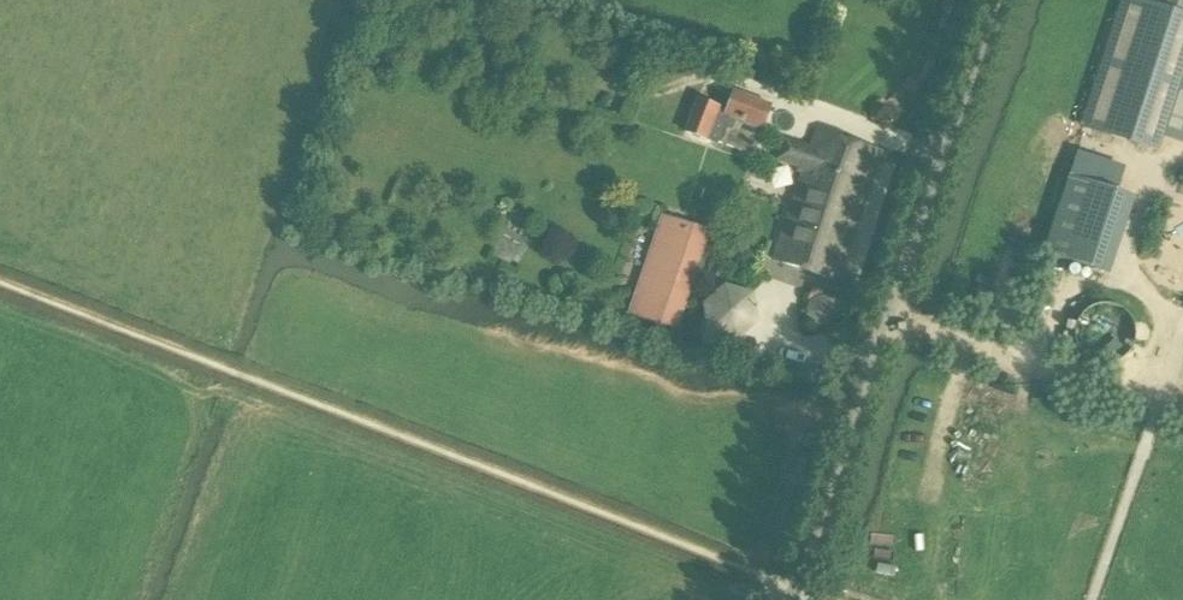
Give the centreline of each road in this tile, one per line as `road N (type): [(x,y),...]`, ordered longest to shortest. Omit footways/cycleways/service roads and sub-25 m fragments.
road 1 (unclassified): [(790,599),(995,0)]

